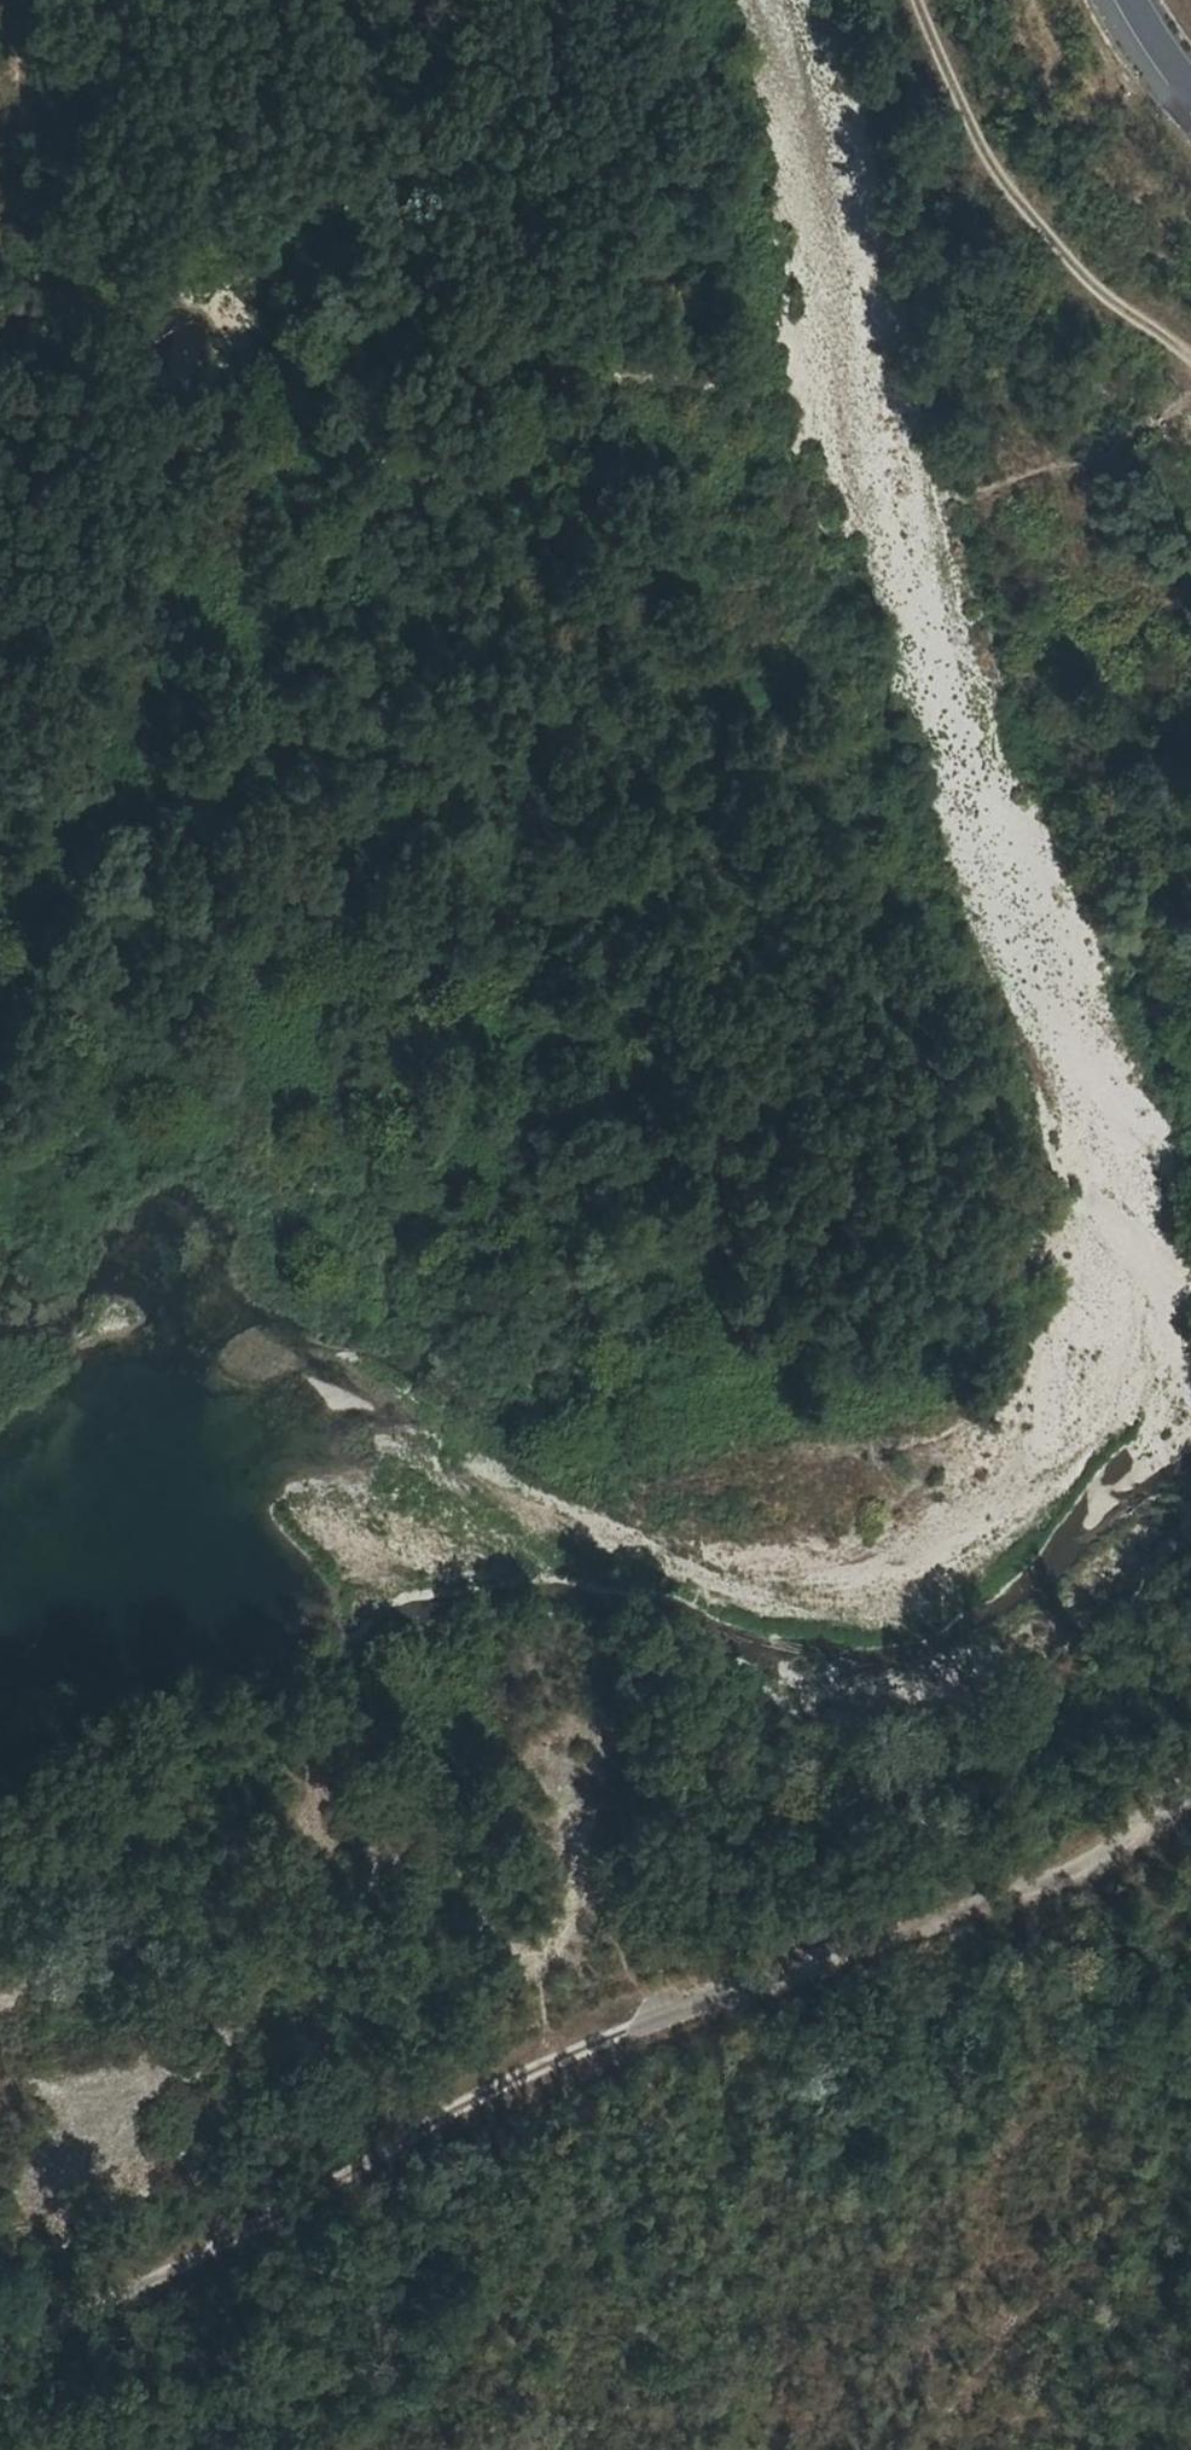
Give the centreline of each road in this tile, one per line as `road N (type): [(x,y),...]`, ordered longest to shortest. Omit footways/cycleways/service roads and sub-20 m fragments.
road 1 (track): [(0,2360),(247,2234),(449,2110),(559,2060),(933,1931),(1091,1867),(1190,1775)]
road 2 (track): [(916,0),(1014,204),(1190,369)]

